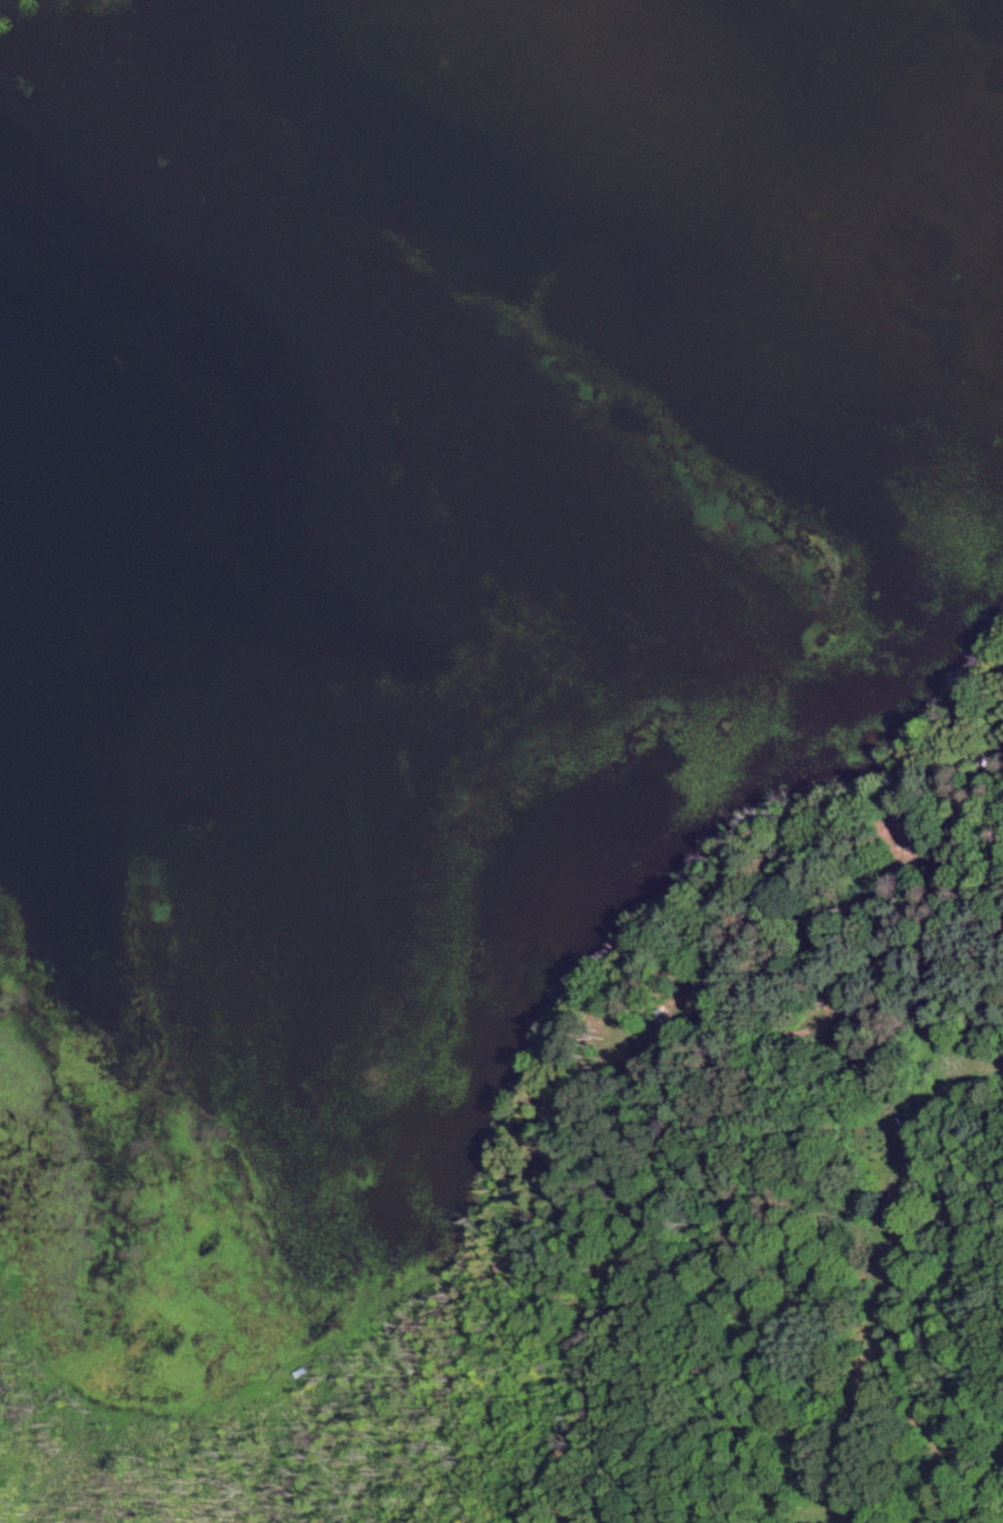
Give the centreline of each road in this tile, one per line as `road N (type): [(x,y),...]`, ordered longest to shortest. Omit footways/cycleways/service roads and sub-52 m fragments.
road 1 (track): [(1002,862),(980,865),(749,1020)]

